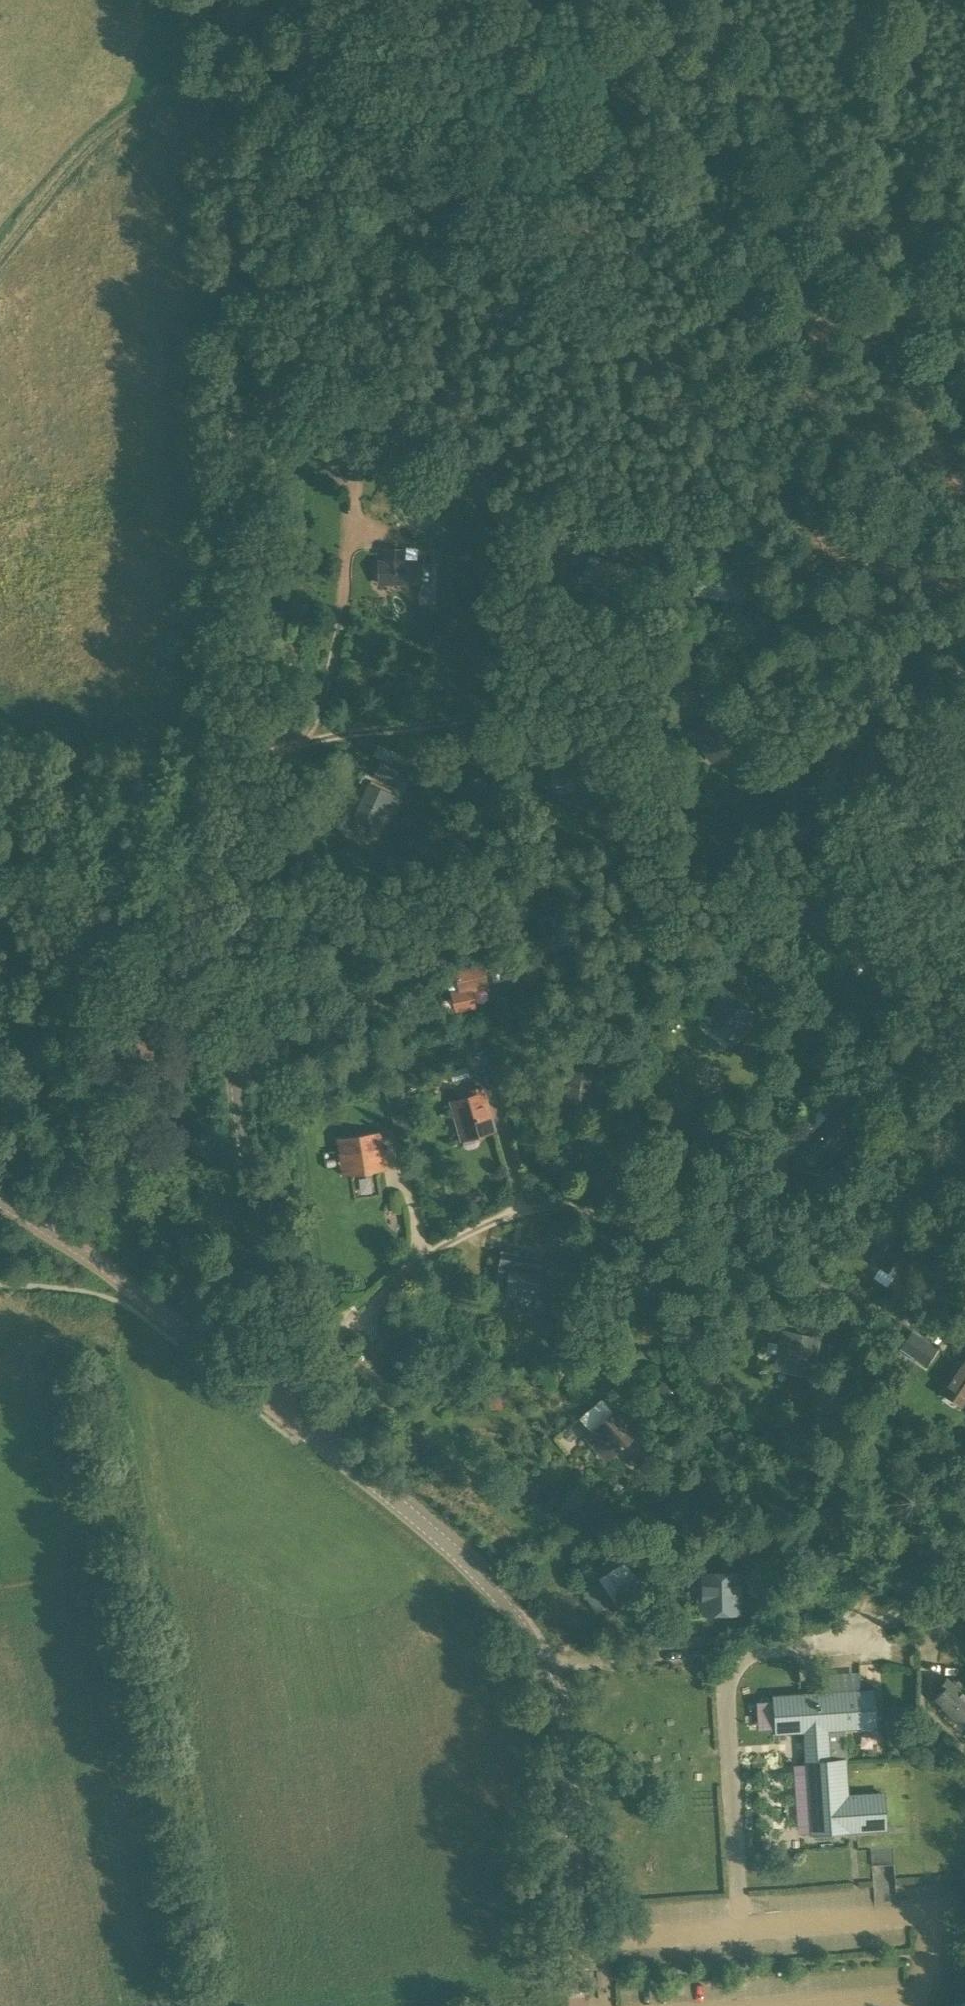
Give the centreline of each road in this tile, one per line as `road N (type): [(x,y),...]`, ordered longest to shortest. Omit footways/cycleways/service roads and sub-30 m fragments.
road 1 (unclassified): [(274,1403),(297,1370),(244,1159),(207,841),(235,470),(228,0)]
road 2 (track): [(964,568),(772,462),(713,413),(391,106),(366,61),(350,0)]
road 3 (unclassified): [(579,2005),(567,1764),(531,1645),(463,1560),(274,1403)]
road 4 (unclassified): [(274,1403),(103,1267),(0,1202)]
road 5 (track): [(231,89),(162,95),(97,139),(0,254)]

